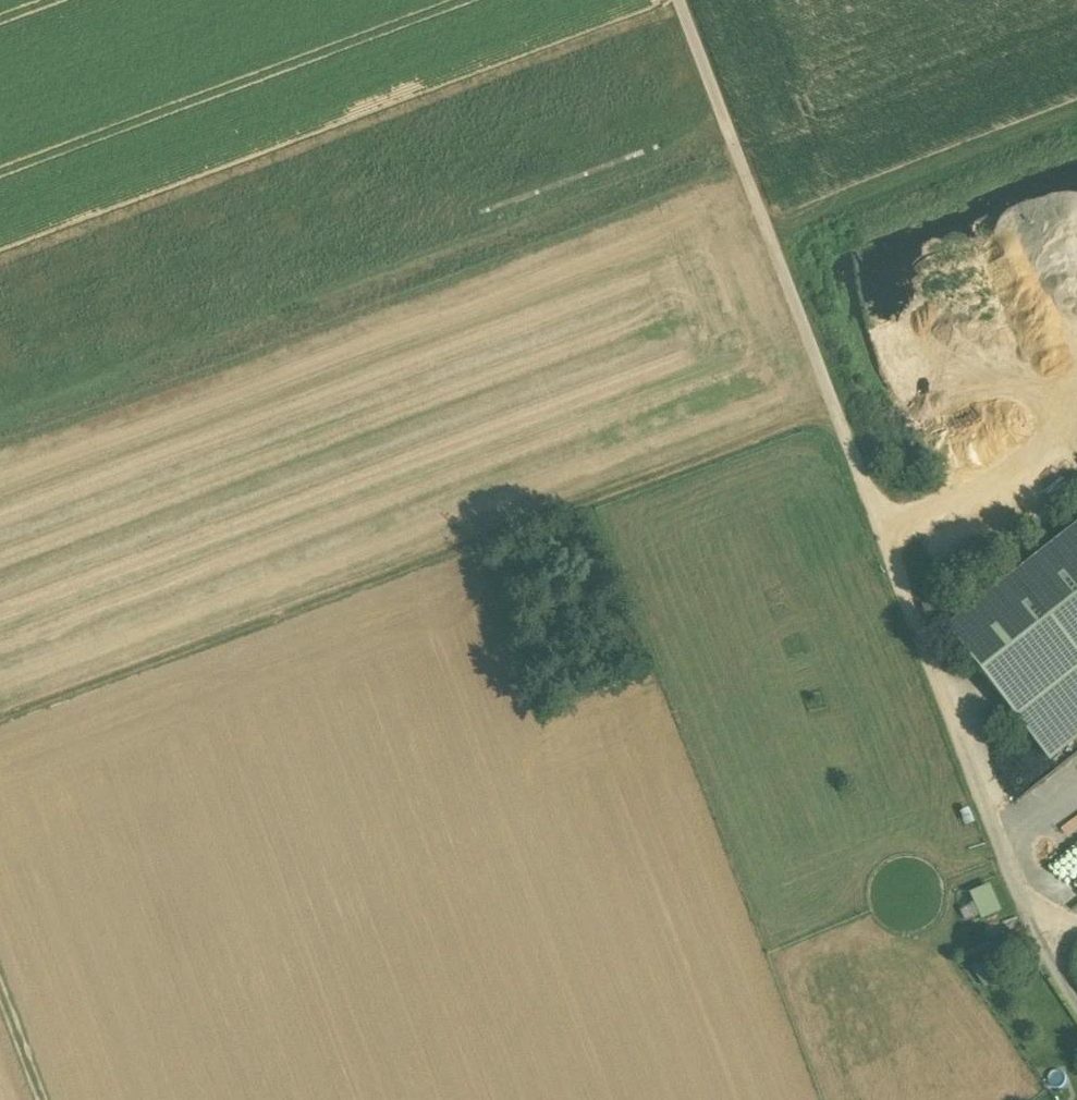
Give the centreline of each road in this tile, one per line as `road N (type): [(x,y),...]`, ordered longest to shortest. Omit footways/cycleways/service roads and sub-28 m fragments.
road 1 (track): [(0,718),(835,412)]
road 2 (track): [(678,0),(835,412)]
road 3 (residential): [(939,682),(1045,948),(1076,1001)]
road 4 (track): [(835,412),(939,682)]

